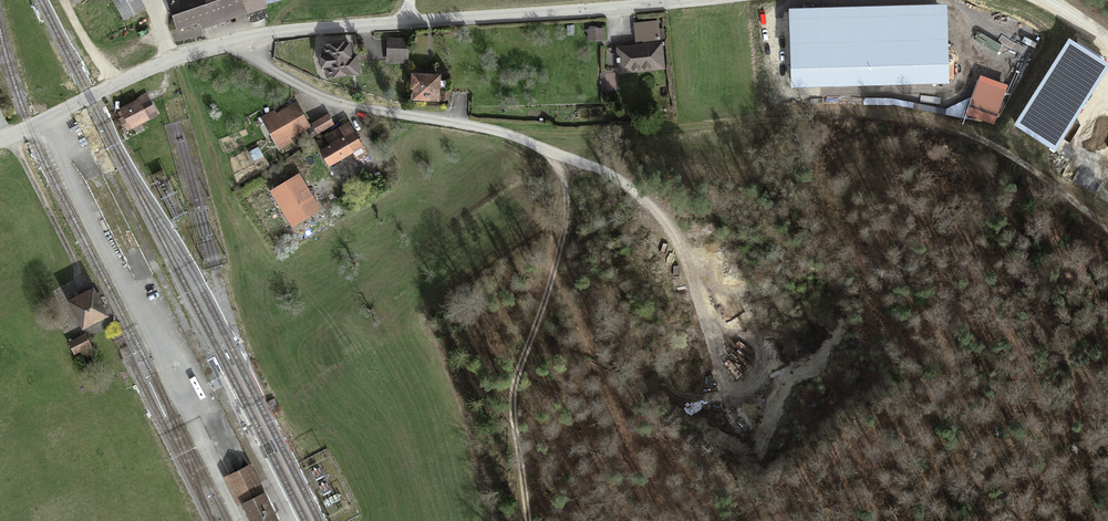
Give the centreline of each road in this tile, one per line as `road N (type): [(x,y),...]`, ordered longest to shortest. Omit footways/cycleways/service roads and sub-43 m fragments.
road 1 (track): [(525,520),(512,404),(567,214),(564,179),(547,151),(508,134),(602,135),(838,113),(904,117),(975,136),(1107,226)]
road 2 (unclassified): [(249,41),(709,0)]
road 3 (track): [(728,373),(666,218),(639,193),(547,151)]
road 4 (residential): [(508,134),(346,106),(263,65),(249,41)]
road 5 (unclassified): [(0,144),(164,62),(249,41)]

